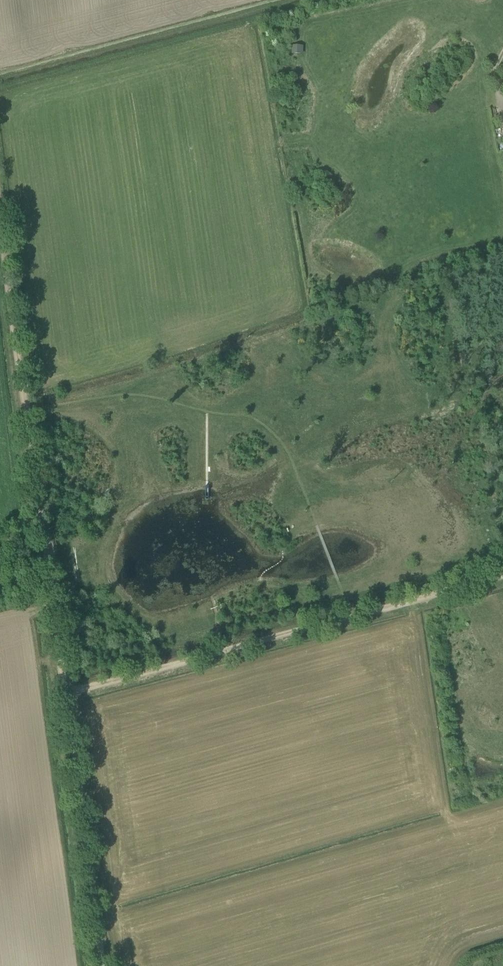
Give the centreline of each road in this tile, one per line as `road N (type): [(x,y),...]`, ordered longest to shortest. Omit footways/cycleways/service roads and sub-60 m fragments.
road 1 (track): [(67,694),(0,219)]
road 2 (track): [(502,575),(67,694)]
road 3 (track): [(67,694),(102,965)]

